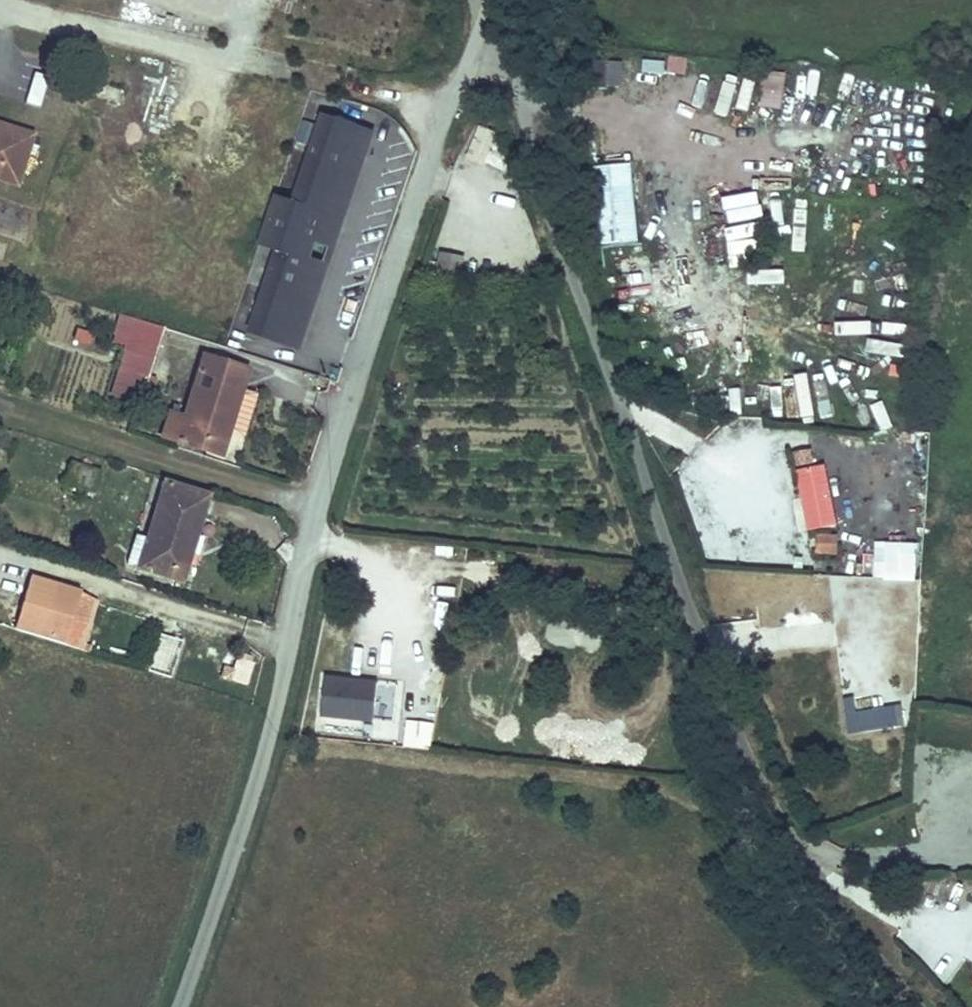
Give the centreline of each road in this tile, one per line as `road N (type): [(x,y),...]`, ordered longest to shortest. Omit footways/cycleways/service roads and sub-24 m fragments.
road 1 (residential): [(180,1006),(269,732),(315,514),(439,121),(484,18)]

